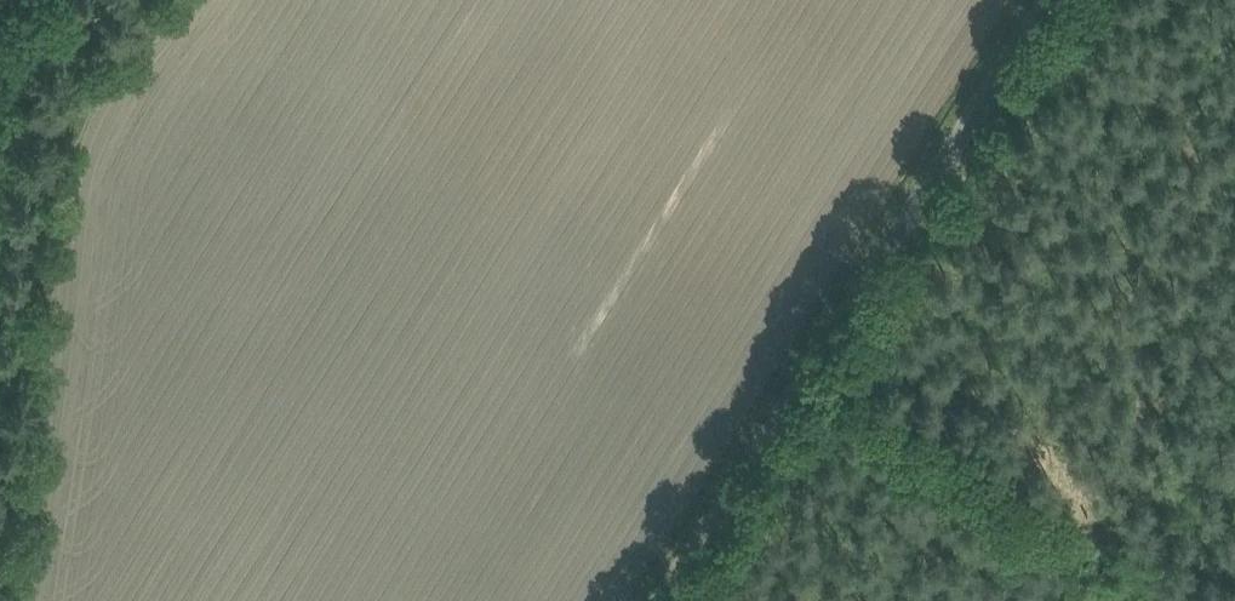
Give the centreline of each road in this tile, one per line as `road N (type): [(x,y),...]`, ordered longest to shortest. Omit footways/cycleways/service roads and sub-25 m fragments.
road 1 (unclassified): [(660,600),(1042,0)]

